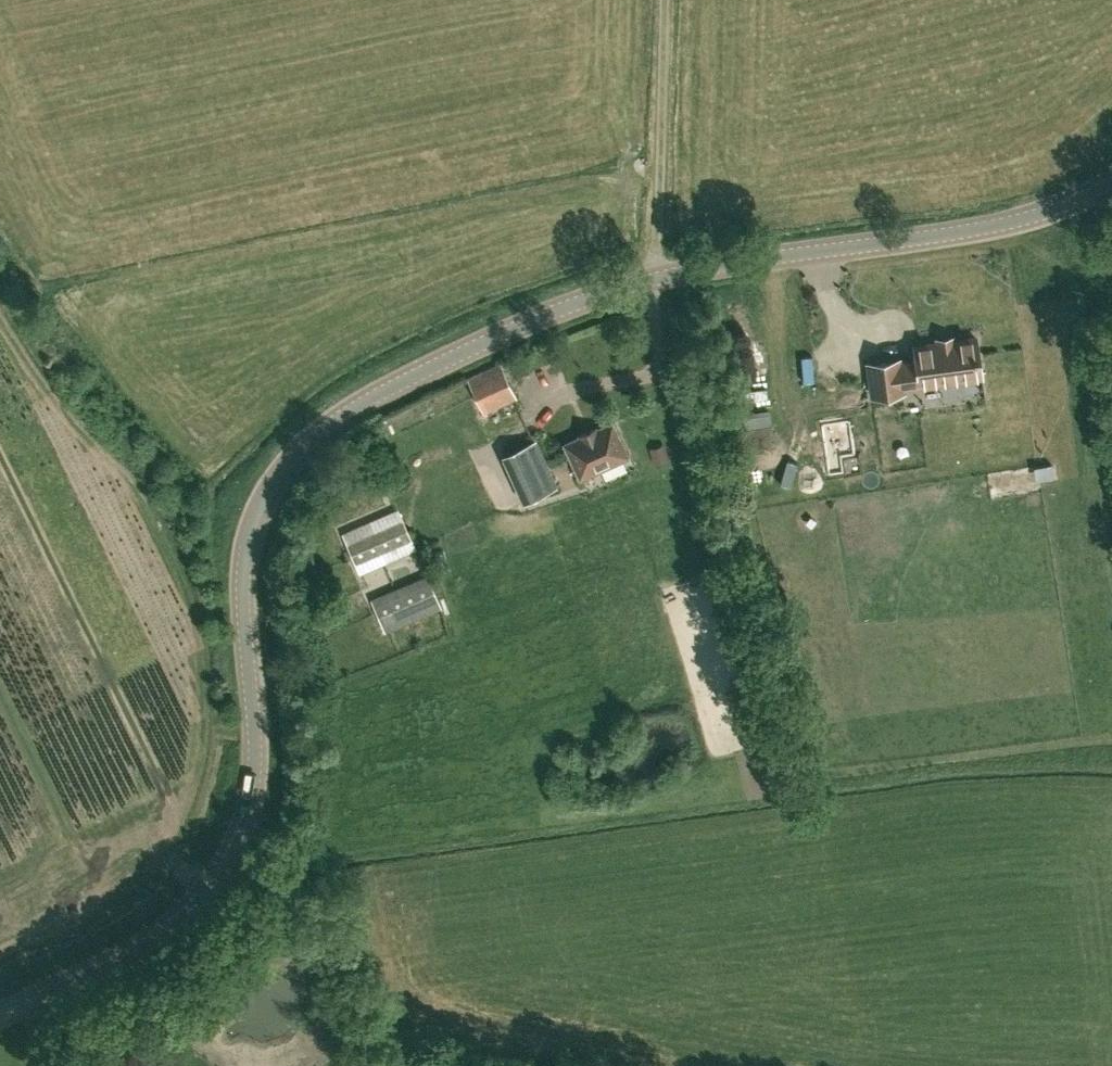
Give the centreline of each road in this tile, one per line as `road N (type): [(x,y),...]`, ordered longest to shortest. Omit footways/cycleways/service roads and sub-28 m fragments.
road 1 (tertiary): [(0,1016),(167,929),(229,865),(253,780),(243,582),(249,535),(283,471),(317,435),(373,398),(533,321),(655,282),(1016,224),(1111,183)]

